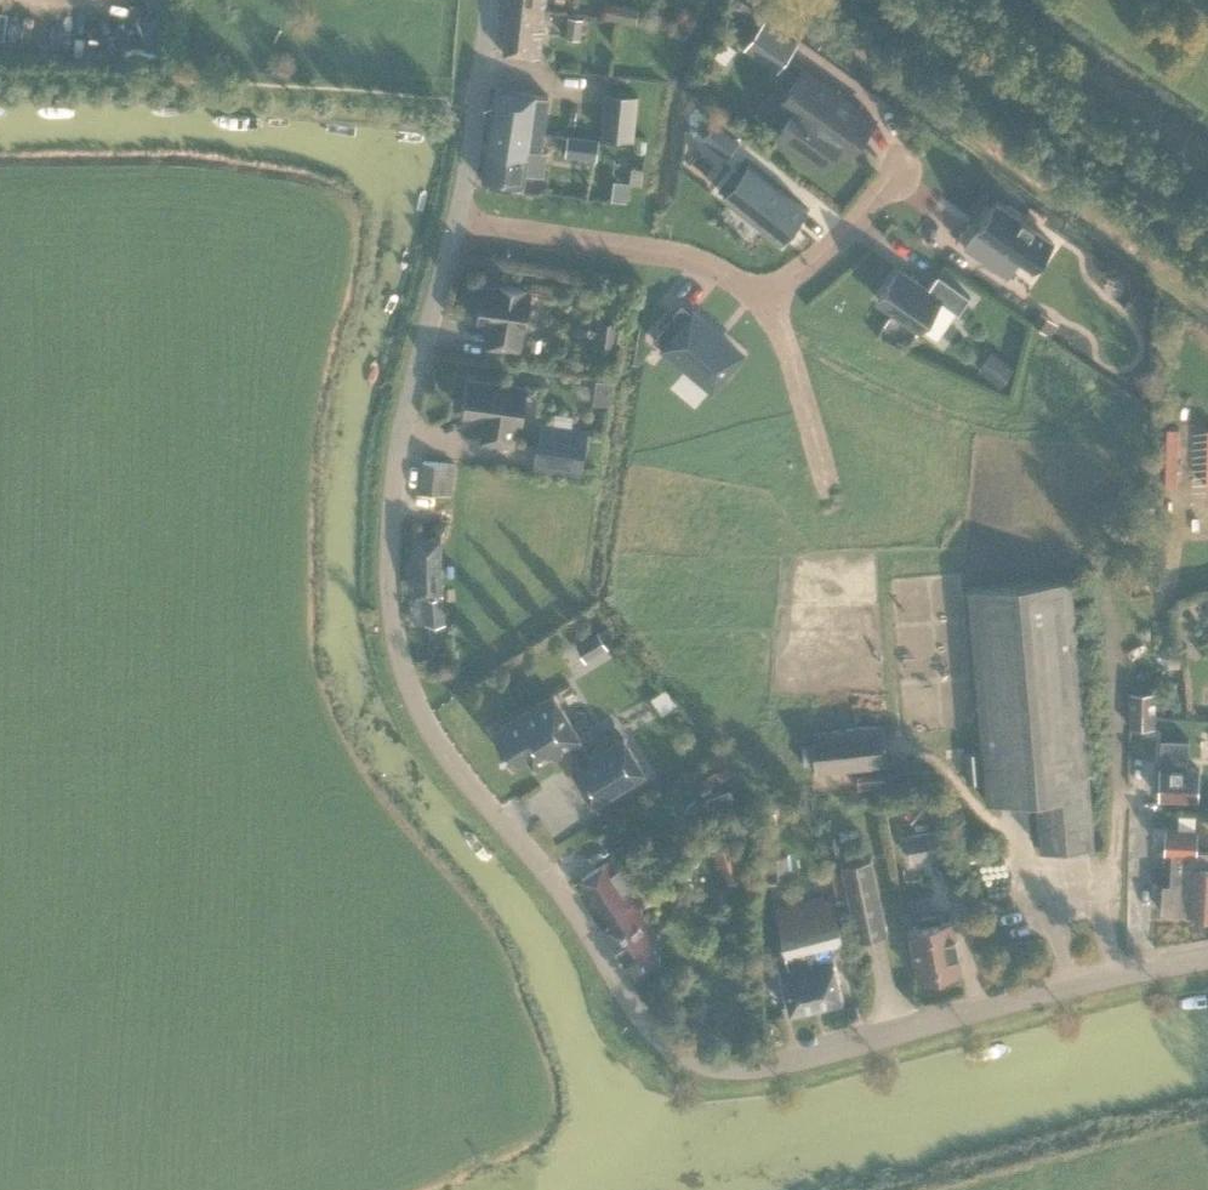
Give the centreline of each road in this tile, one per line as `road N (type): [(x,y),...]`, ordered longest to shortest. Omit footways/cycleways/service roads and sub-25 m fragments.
road 1 (residential): [(1207,954),(750,1065),(697,1057),(656,1030),(569,896),(438,739),(399,648),(390,550),(394,487),(455,222)]
road 2 (residential): [(901,165),(840,238),(764,296),(684,253),(455,222)]
road 3 (track): [(1102,870),(1114,824),(1113,668),(1102,556)]
road 4 (residential): [(455,222),(475,128),(488,0)]

